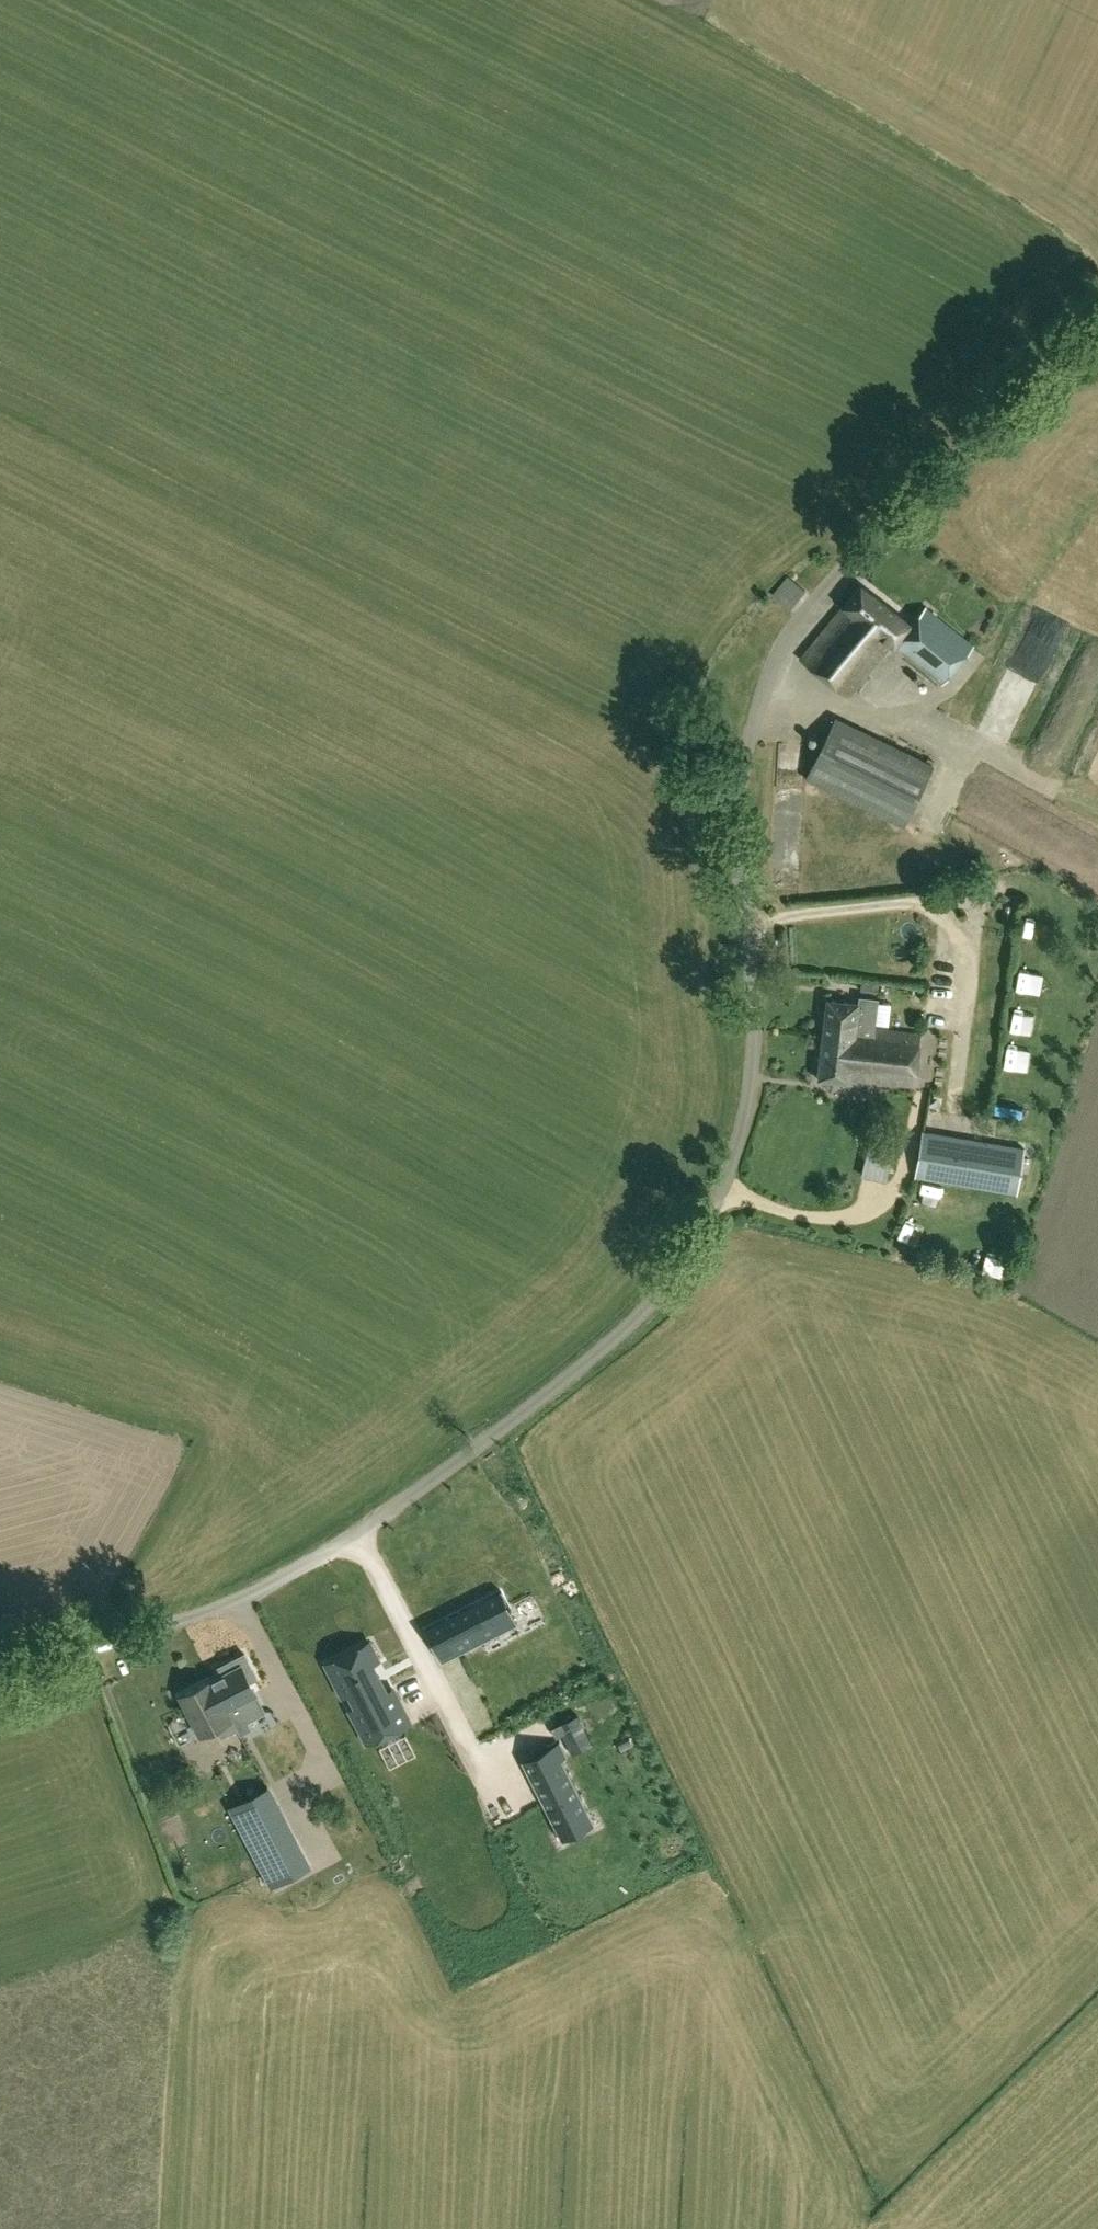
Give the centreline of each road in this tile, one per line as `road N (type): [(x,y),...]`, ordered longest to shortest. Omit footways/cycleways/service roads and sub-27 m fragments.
road 1 (unclassified): [(0,1672),(192,1620),(302,1571),(405,1503),(664,1291),(728,1174),(748,1097),(755,1018),(740,782),(760,695),(795,622),(887,520)]
road 2 (track): [(749,936),(786,916),(916,903),(942,904),(961,917),(969,941),(955,1109)]
road 3 (track): [(887,520),(1097,337)]

